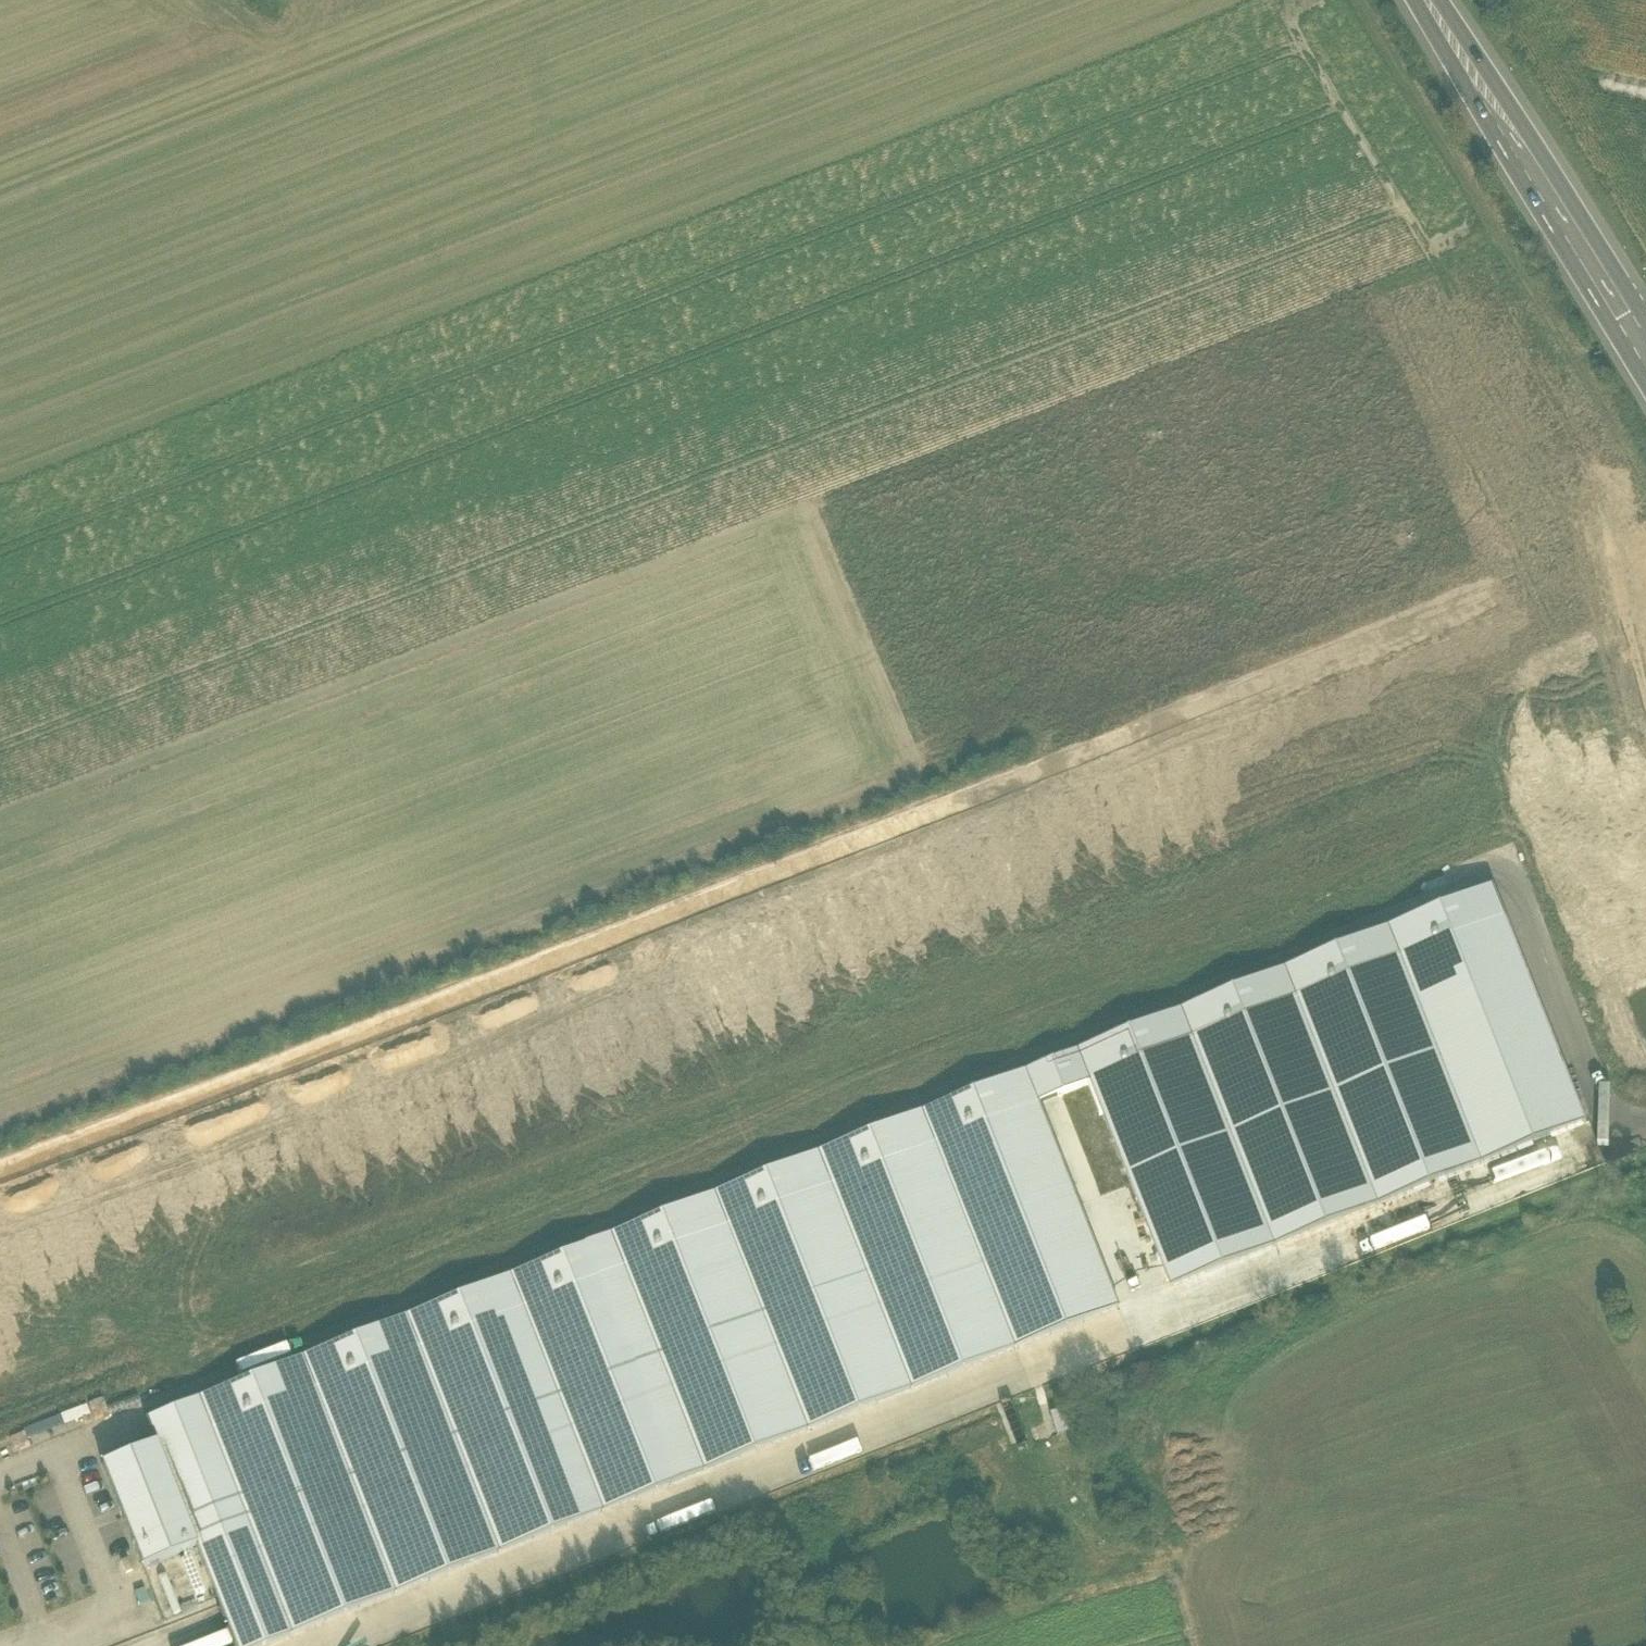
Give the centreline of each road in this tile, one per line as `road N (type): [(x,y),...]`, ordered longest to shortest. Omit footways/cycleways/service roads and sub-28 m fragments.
road 1 (secondary): [(1645,361),(1427,0)]

